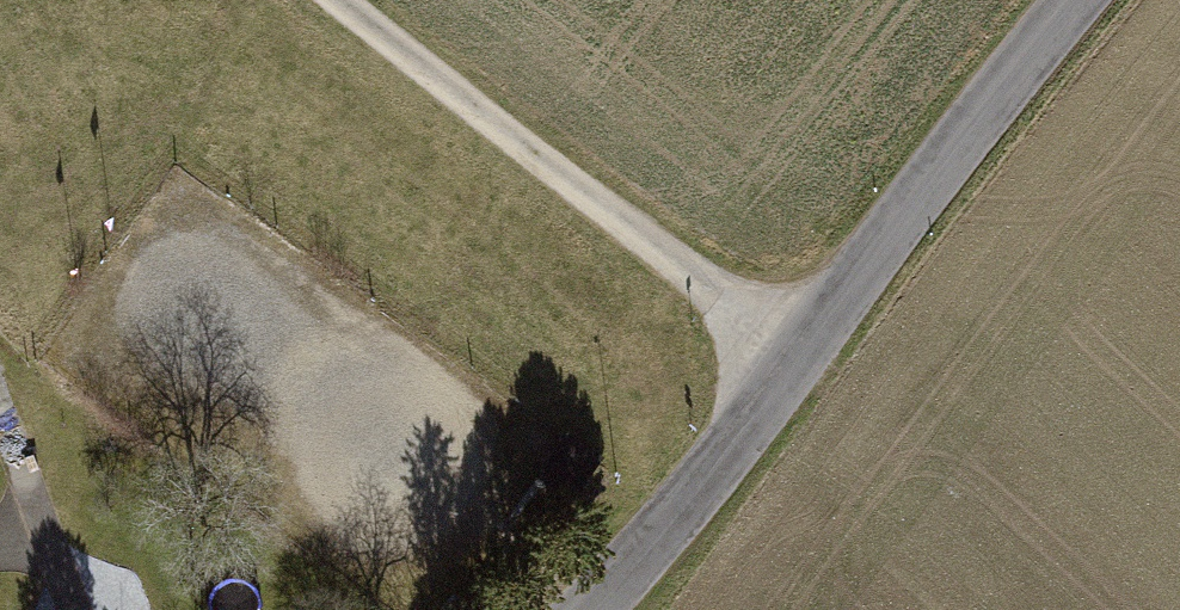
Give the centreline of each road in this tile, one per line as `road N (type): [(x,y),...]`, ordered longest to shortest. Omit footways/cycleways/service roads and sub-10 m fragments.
road 1 (tertiary): [(1074,0),(664,527),(585,609)]
road 2 (track): [(796,362),(340,0)]
road 3 (track): [(76,609),(0,391)]

